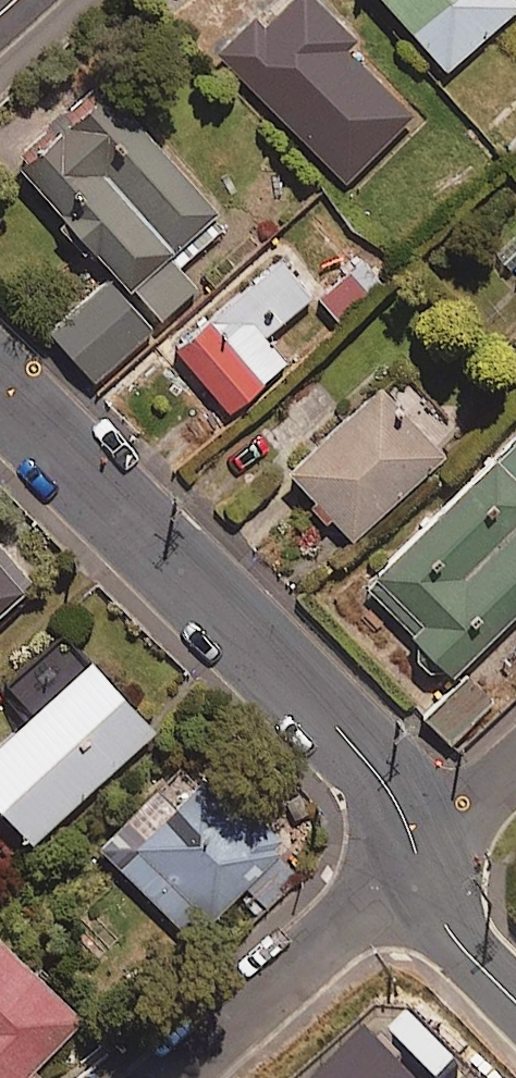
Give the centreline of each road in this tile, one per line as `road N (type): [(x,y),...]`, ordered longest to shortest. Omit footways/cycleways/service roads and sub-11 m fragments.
road 1 (residential): [(417,849),(352,743),(0,404)]
road 2 (residential): [(417,849),(163,1077)]
road 3 (residential): [(515,997),(460,940),(417,849)]
road 4 (residential): [(417,849),(515,760)]

